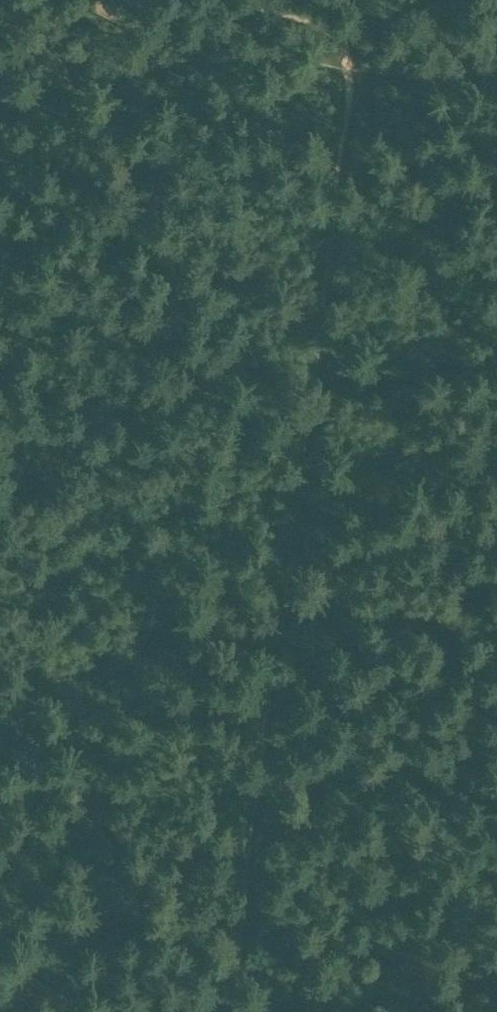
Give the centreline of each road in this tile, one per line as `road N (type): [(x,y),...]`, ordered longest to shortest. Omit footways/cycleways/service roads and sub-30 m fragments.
road 1 (track): [(0,97),(210,61),(496,75)]

